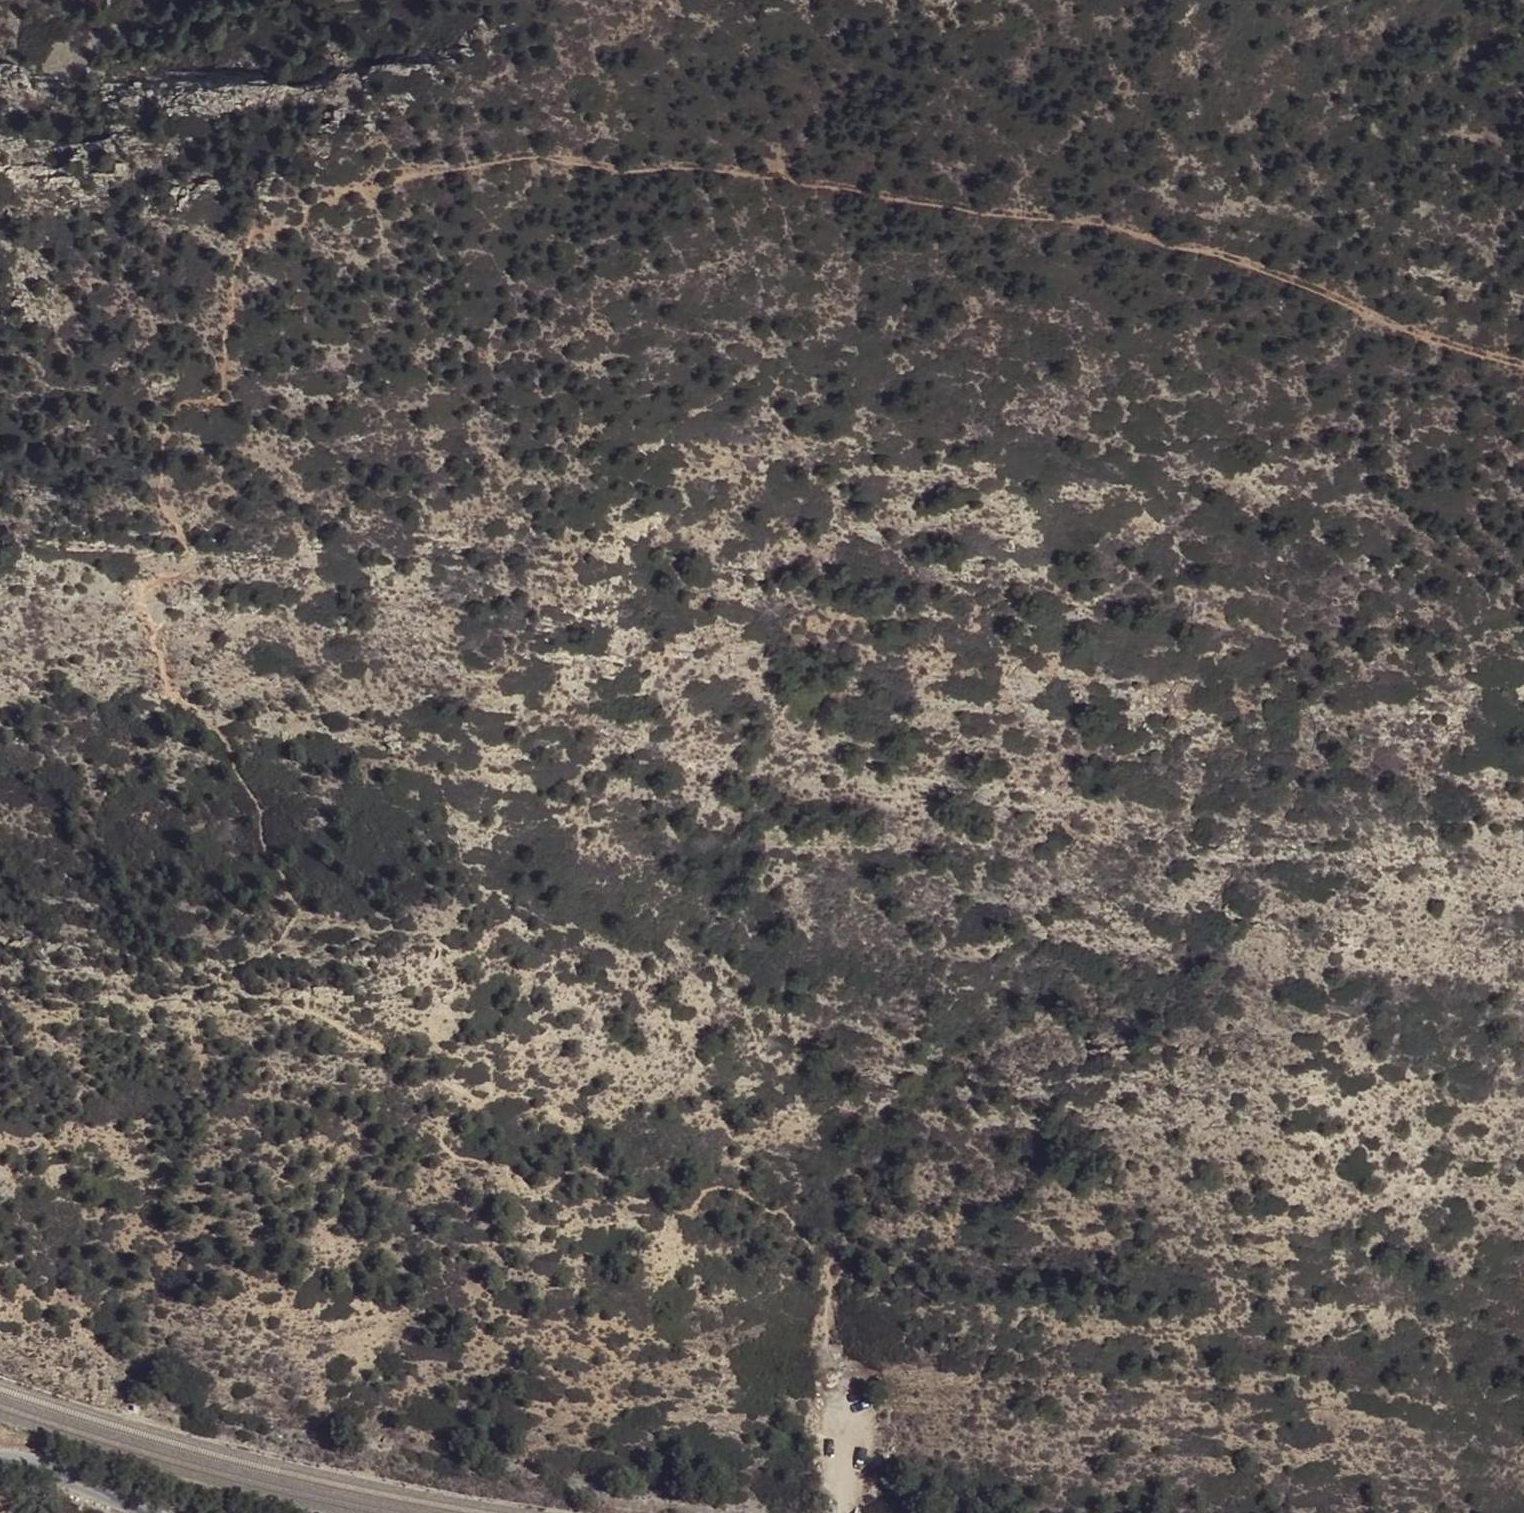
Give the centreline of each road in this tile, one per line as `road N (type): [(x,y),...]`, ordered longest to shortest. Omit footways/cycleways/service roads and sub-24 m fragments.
road 1 (track): [(1523,359),(1212,252),(1053,214),(536,155),(380,181)]
road 2 (unclassified): [(0,1459),(92,1484),(147,1512)]

